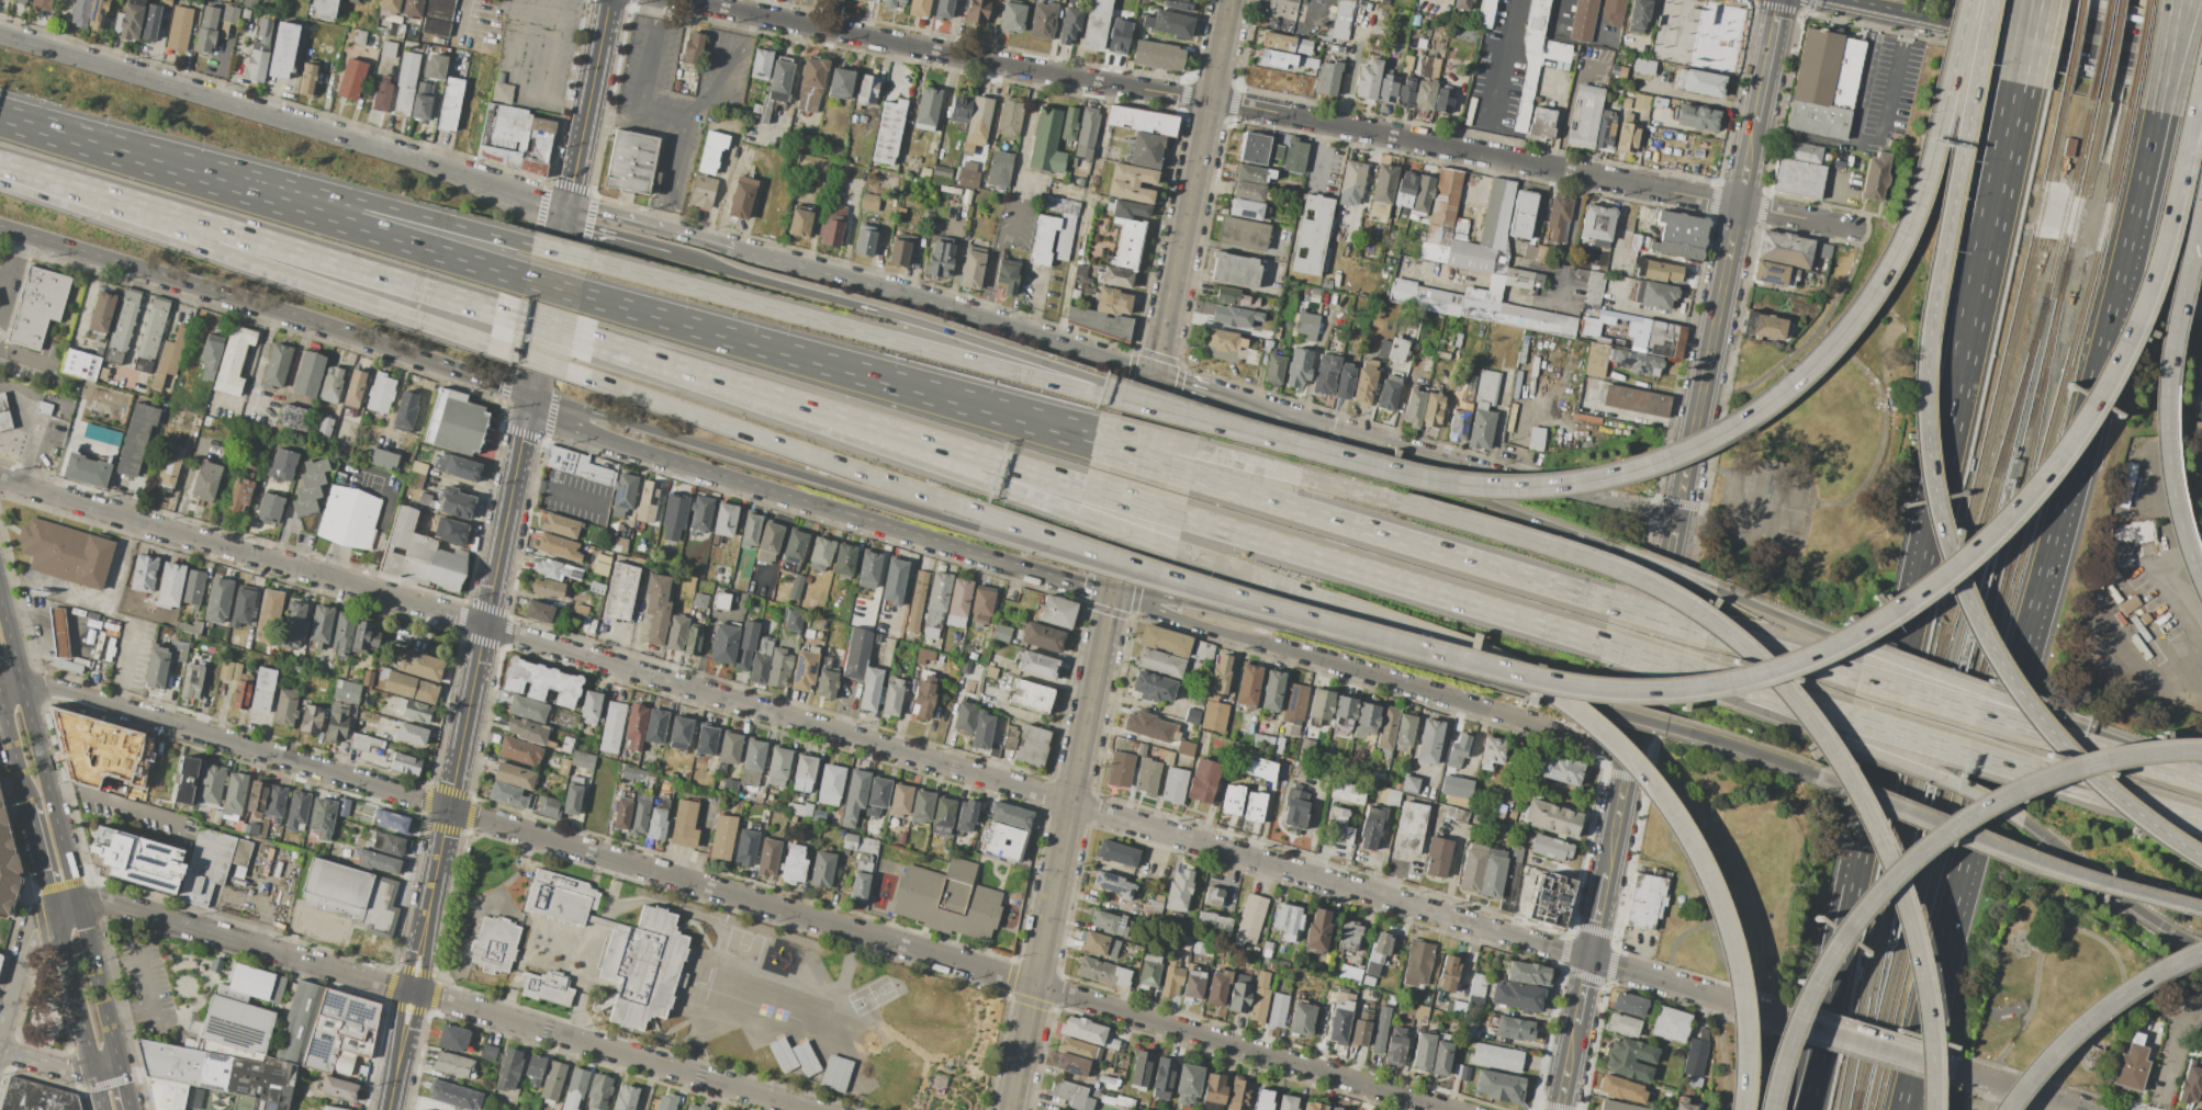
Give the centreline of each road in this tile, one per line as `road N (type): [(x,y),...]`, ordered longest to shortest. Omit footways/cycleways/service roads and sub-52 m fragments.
road 1 (residential): [(0,479),(1587,959)]
road 2 (residential): [(1449,1109),(22,684)]
road 3 (residential): [(1864,230),(681,0)]
road 4 (motorway): [(1966,0),(1934,151),(1900,248),(1811,370),(1728,431),(1634,473),(1481,489),(1214,424)]
road 5 (motorway): [(1930,1109),(1925,1005),(1901,905),(1838,767),(1776,686),(1735,645),(1654,589),(1430,513)]
road 6 (motorway): [(1272,608),(1563,684),(1689,687),(1761,672),(1888,609),(1941,570),(2037,475)]
road 7 (residential): [(809,1109),(99,899),(77,902)]
road 8 (motorway): [(1078,516),(1425,634),(1529,680),(1611,744),(1703,873)]
road 9 (motorway): [(1934,304),(1926,444),(1963,593),(2011,681),(2070,758),(2141,825),(2201,865)]
road 10 (motorway): [(1969,358),(1832,989)]
road 11 (secondary): [(530,399),(588,433),(1112,593)]
road 12 (motorway): [(2201,753),(2067,771),(1981,808),(1905,863),(1867,899),(1811,982),(1764,1109)]
road 13 (tertiary): [(1112,593),(1228,0)]
road 14 (primary): [(565,212),(445,167),(0,34)]
road 15 (primary): [(0,226),(266,305),(530,399)]
road 16 (secondary): [(1675,519),(1778,0)]
road 17 (tertiary): [(1112,593),(1010,1109)]
road 18 (motorway): [(1103,394),(594,262)]
road 19 (motorway): [(494,235),(9,117)]
road 20 (motorway): [(484,267),(9,117)]
road 21 (motorway): [(11,165),(473,340)]
road 22 (motorway): [(11,165),(476,302)]
road 23 (motorway): [(1903,1097),(2024,637)]
road 24 (secondary): [(1675,519),(1217,397)]
road 25 (motorway): [(530,399),(977,530)]
road 26 (motorway): [(1615,602),(1190,476)]
road 27 (motorway): [(1179,517),(1603,644)]
road 28 (motorway): [(1103,394),(902,318),(683,258)]
road 29 (motorway): [(2024,637),(2134,211)]
road 30 (secondary): [(1153,376),(733,248)]
road 31 (motorway): [(2037,475),(2079,417),(2137,301),(2201,81)]
road 32 (motorway): [(574,374),(981,513)]
road 33 (motorway): [(1099,427),(708,330)]
road 34 (motorway): [(1091,446),(708,330)]
road 35 (motorway): [(1401,655),(1766,756)]
road 36 (secondary): [(1267,644),(1628,756)]
road 37 (secondary): [(1835,0),(2201,76)]
road 38 (motorway): [(2201,589),(2183,539),(2166,437),(2181,278)]
road 39 (primary): [(77,902),(0,602)]
road 40 (motorway): [(1990,0),(1934,304)]
road 41 (motorway): [(981,513),(1272,608)]
road 42 (motorway): [(977,530),(1272,608)]
road 43 (motorway): [(1112,593),(1401,655)]
road 44 (tertiary): [(459,755),(515,475)]
road 45 (motorway): [(576,333),(847,418)]
road 46 (motorway): [(2010,81),(1969,358)]
road 47 (motorway): [(1766,756),(2015,857)]
road 48 (motorway): [(2006,1109),(2102,1008),(2201,953)]
road 49 (motorway): [(847,418),(923,463),(1078,516)]
road 50 (tertiary): [(388,1109),(438,864)]
road 51 (motorway): [(1430,513),(1193,451)]
road 52 (motorway): [(847,418),(1081,487)]
road 53 (secondary): [(1628,756),(1675,519)]
road 54 (motorway): [(1703,873),(1735,977),(1737,1109)]
road 55 (secondary): [(2201,48),(1968,0)]
road 56 (motorway): [(1627,551),(1406,466)]
road 57 (motorway): [(2076,741),(1863,649)]
road 58 (motorway): [(2076,741),(1856,678)]
road 59 (motorway): [(2018,822),(2201,948)]
road 60 (motorway): [(1849,717),(2056,781)]
road 61 (secondary): [(1587,959),(1628,756)]
road 62 (motorway): [(1406,466),(1217,397)]
road 63 (motorway): [(1841,743),(1956,785),(2018,822)]
road 64 (residential): [(1587,959),(1773,1016)]
road 65 (motorway): [(2015,857),(2201,914)]
road 66 (residential): [(1773,1016),(1955,1072)]
road 67 (tertiary): [(565,212),(530,399)]
road 68 (secondary): [(733,248),(591,209),(565,212)]
road 69 (primary): [(119,1064),(77,902)]
road 70 (motorway): [(1863,649),(1710,582)]
road 71 (primary): [(55,909),(94,1069)]
road 72 (secondary): [(1112,593),(1267,644)]
road 73 (motorway): [(1697,670),(1849,717)]
road 74 (motorway): [(1695,681),(1841,743)]
road 75 (secondary): [(1557,1109),(1587,959)]
road 76 (motorway): [(2056,781),(2201,824)]
road 77 (motorway): [(1856,678),(1712,632)]
road 78 (tertiary): [(607,0),(577,148)]
road 79 (motorway): [(2027,84),(1998,224)]
road 80 (residential): [(0,1035),(26,944),(55,909)]
road 81 (motorway): [(1998,224),(1969,358)]
road 82 (residential): [(1955,1072),(2084,1109)]
road 83 (motorway): [(2181,278),(2201,146)]
road 84 (motorway): [(2201,780),(2076,741)]
road 85 (motorway): [(708,330),(582,295)]
road 86 (motorway): [(683,258),(586,229),(565,212)]
road 87 (motorway): [(1832,989),(1793,1109)]
road 88 (motorway): [(1832,989),(1806,1109)]

